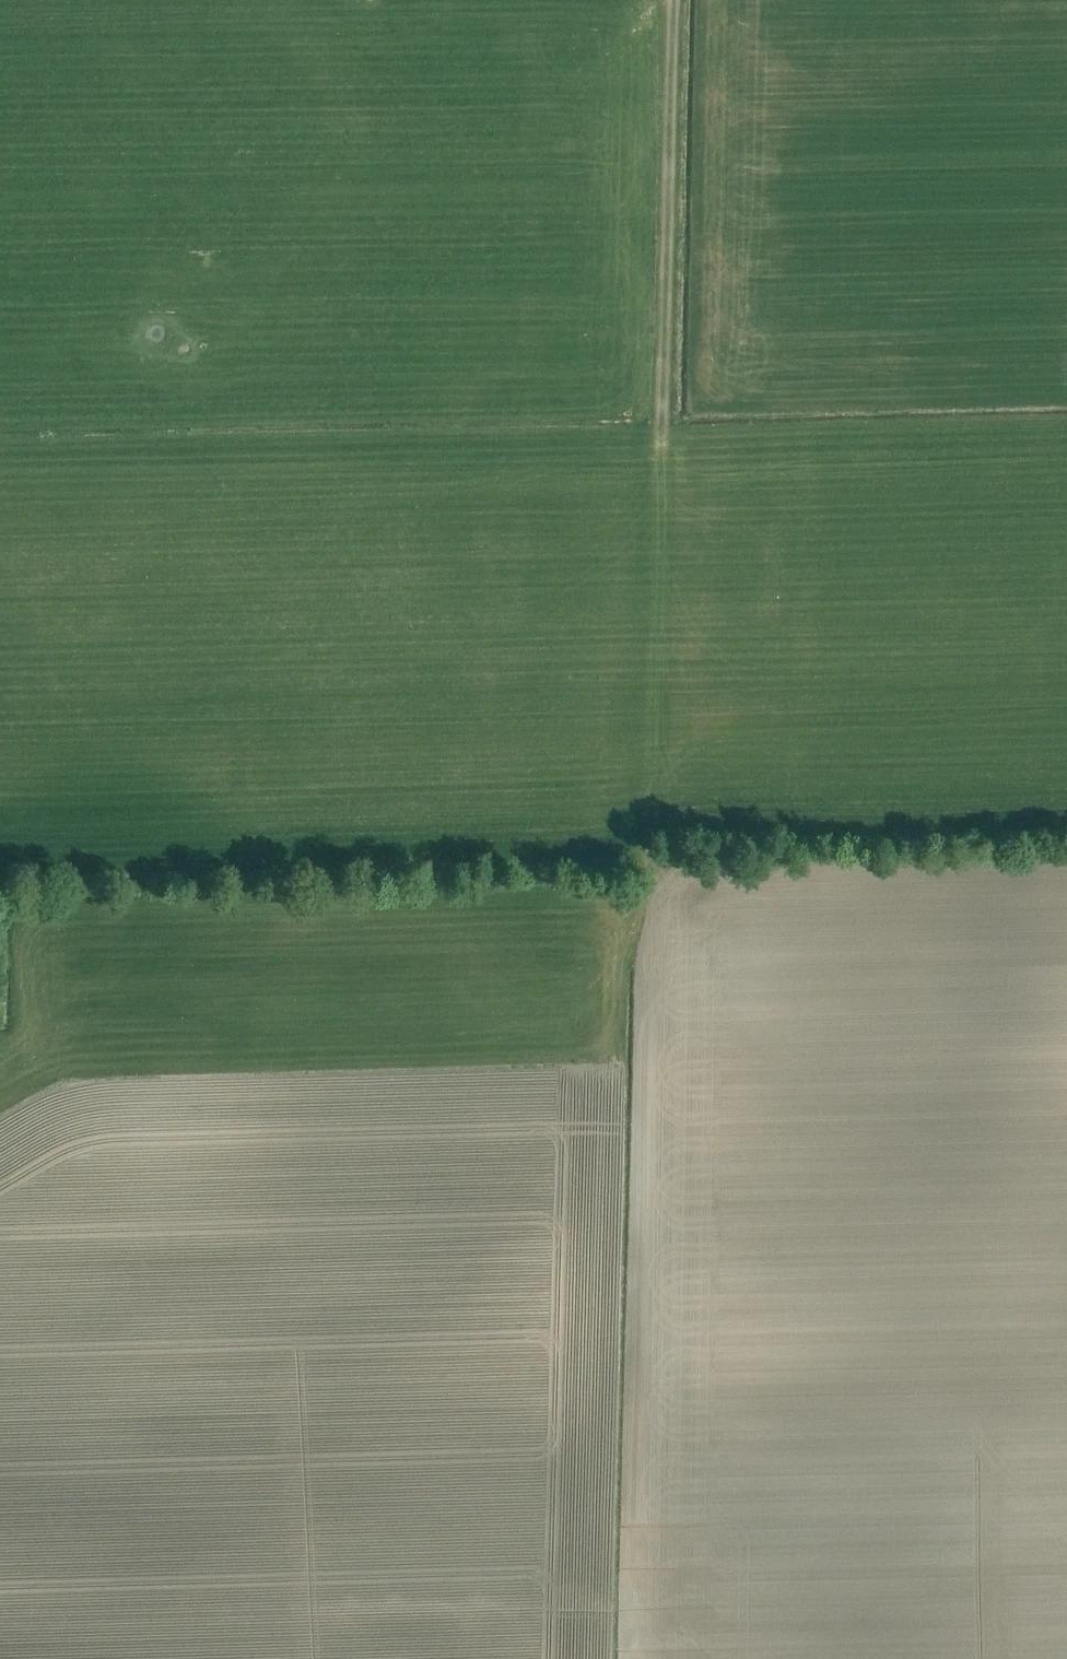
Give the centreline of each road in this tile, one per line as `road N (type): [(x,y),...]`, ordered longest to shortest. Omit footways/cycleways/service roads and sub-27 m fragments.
road 1 (track): [(635,1658),(675,0)]

